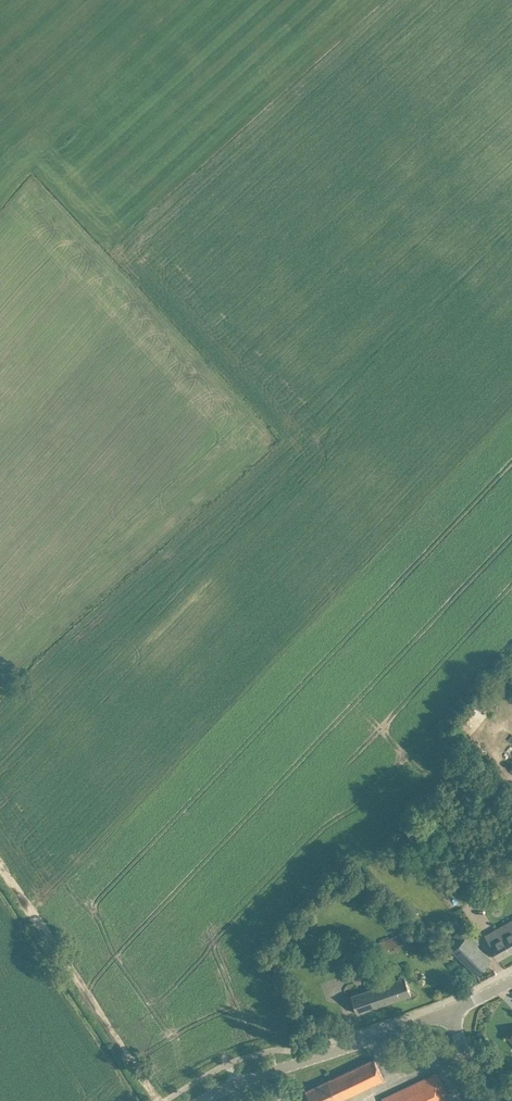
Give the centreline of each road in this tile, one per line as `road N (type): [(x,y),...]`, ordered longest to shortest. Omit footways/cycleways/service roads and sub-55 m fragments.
road 1 (track): [(160,1100),(0,864)]
road 2 (tertiary): [(446,1013),(202,1100)]

